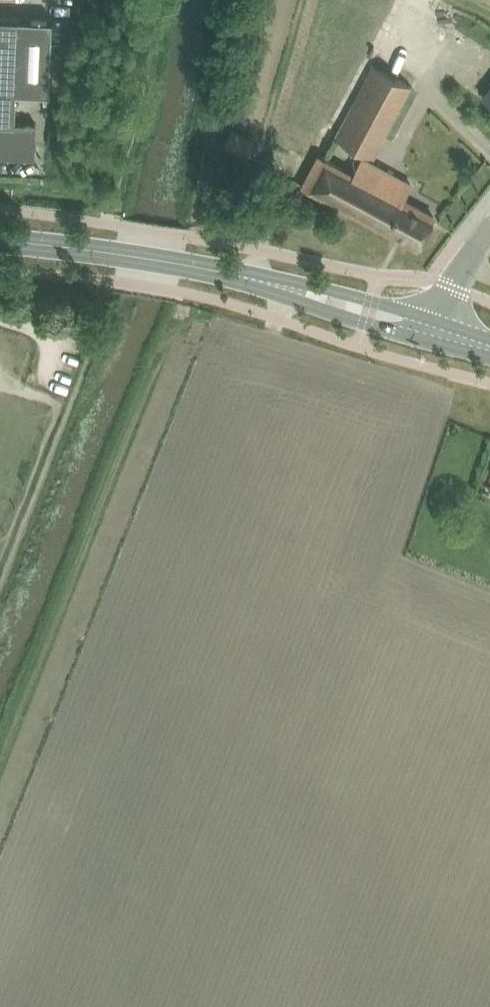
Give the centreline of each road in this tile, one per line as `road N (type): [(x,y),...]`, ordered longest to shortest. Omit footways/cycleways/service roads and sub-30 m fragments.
road 1 (track): [(0,593),(111,278)]
road 2 (primary): [(280,287),(0,243)]
road 3 (track): [(118,224),(163,0)]
road 4 (primary): [(435,331),(374,301),(280,287)]
road 5 (primary): [(280,287),(366,323),(435,331)]
road 6 (tertiary): [(435,331),(489,225)]

